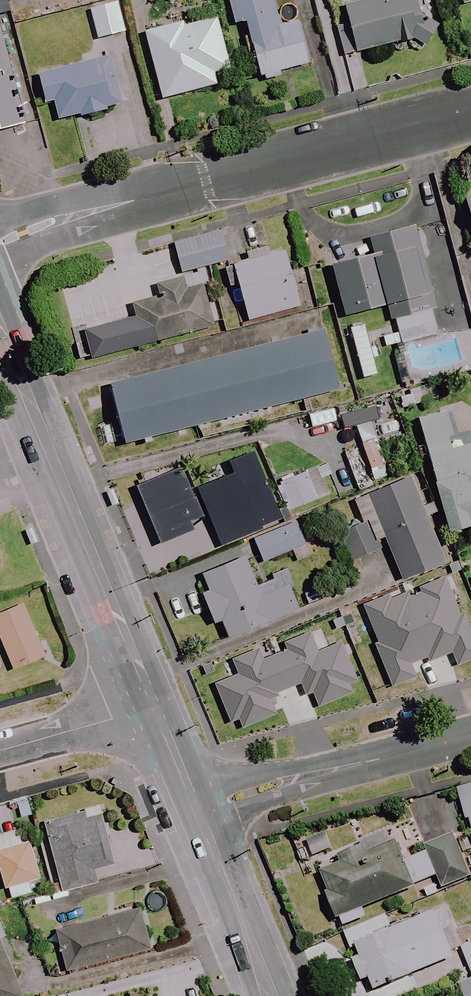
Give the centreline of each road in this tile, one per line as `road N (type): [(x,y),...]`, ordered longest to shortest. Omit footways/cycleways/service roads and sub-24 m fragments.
road 1 (residential): [(0,237),(470,112)]
road 2 (secondary): [(150,708),(0,331)]
road 3 (residential): [(197,806),(470,730)]
road 4 (secondary): [(271,995),(197,806)]
road 5 (residential): [(0,749),(150,708)]

